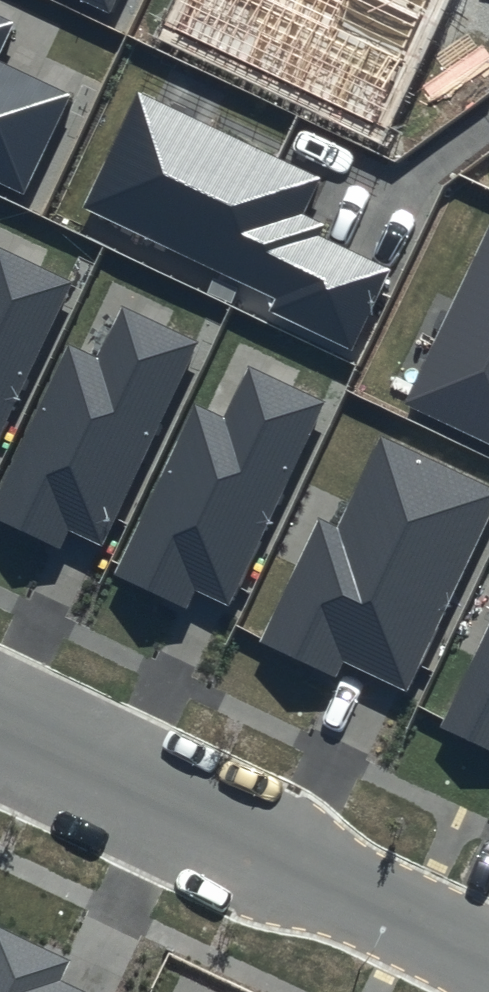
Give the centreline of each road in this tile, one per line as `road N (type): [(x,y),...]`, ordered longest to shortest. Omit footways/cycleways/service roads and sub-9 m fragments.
road 1 (residential): [(0,724),(488,959)]

